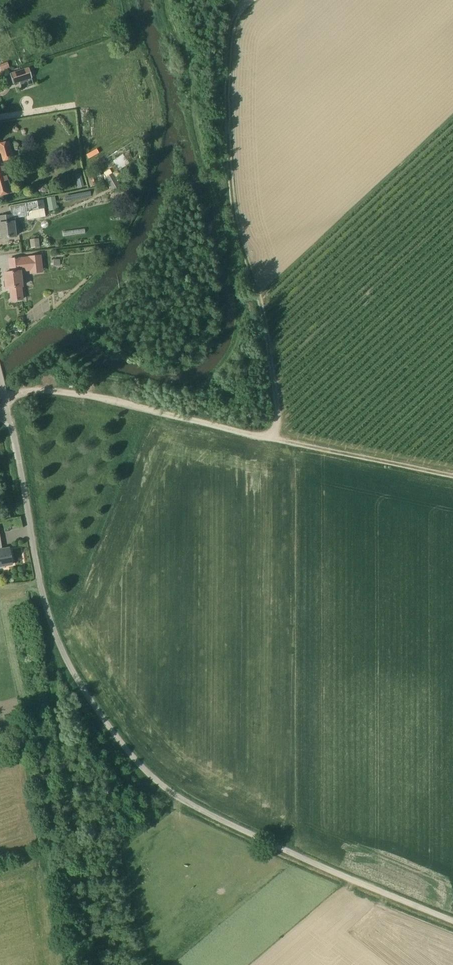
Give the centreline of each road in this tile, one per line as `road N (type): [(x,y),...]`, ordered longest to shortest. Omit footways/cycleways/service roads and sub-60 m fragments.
road 1 (unclassified): [(452,924),(197,813),(122,750),(59,651),(4,401)]
road 2 (track): [(275,439),(260,291),(235,222),(225,98),(233,27),(257,0)]
road 3 (track): [(96,397),(452,477)]

